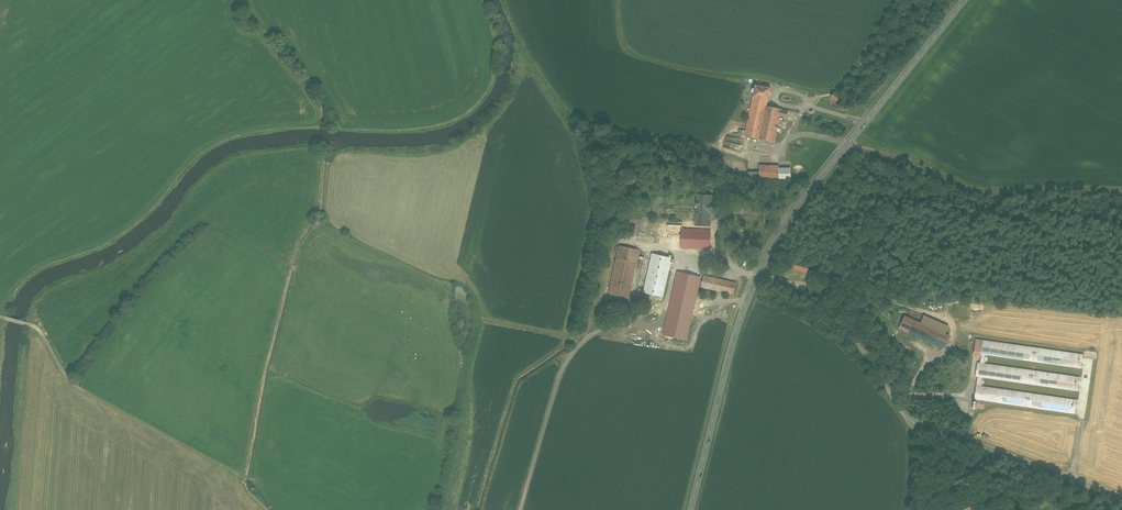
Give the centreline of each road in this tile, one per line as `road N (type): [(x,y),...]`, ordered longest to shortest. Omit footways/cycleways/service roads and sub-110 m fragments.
road 1 (tertiary): [(964,0),(811,189),(767,256),(738,324),(690,509)]
road 2 (track): [(758,274),(791,284),(854,341),(914,430),(923,509)]
road 3 (track): [(902,413),(1121,497)]
road 4 (track): [(0,316),(37,328),(89,394)]

